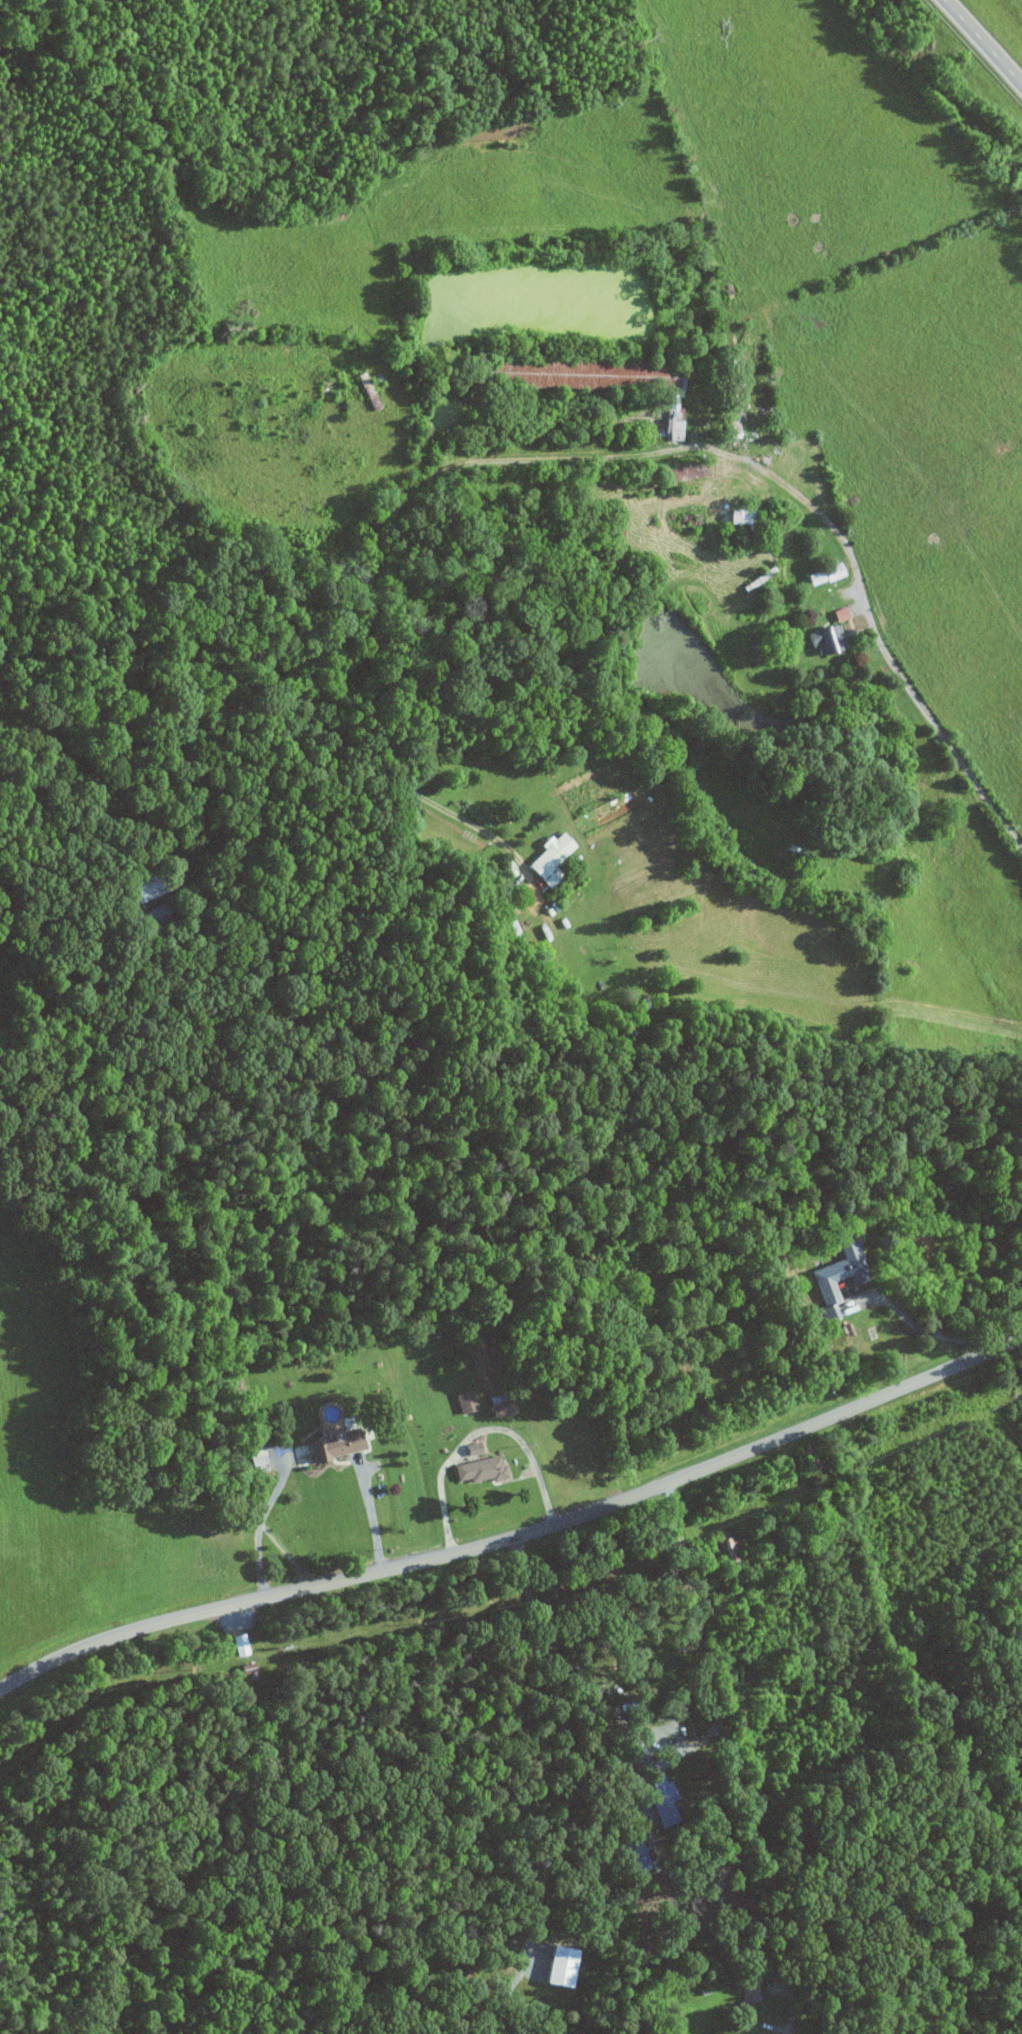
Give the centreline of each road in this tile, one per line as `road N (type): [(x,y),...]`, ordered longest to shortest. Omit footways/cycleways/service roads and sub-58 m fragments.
road 1 (tertiary): [(0,1695),(77,1648),(153,1623),(540,1538),(1021,1337)]

